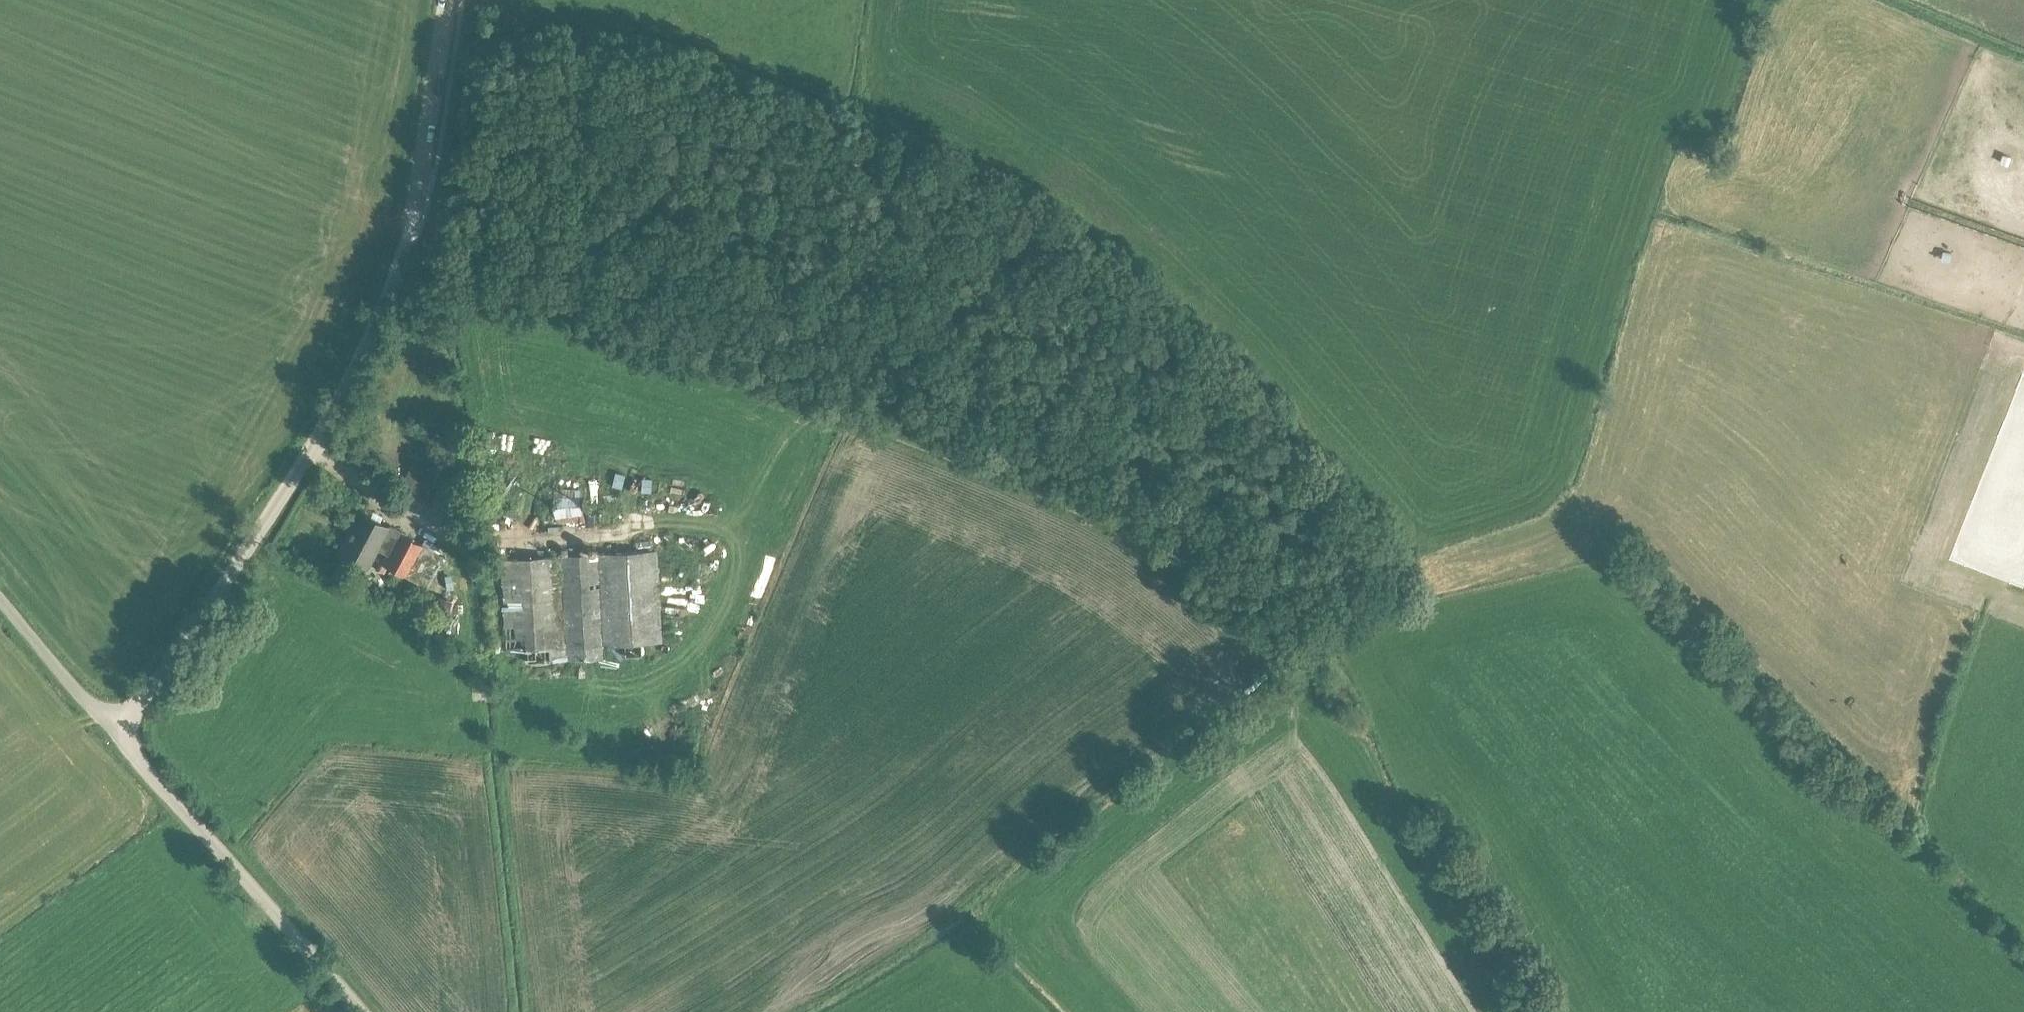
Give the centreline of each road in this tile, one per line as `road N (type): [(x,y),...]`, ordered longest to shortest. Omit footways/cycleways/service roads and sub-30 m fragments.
road 1 (unclassified): [(119,734),(365,358),(411,219)]
road 2 (unclassified): [(119,734),(358,1011)]
road 3 (track): [(411,219),(446,0)]
road 4 (unclassified): [(0,596),(119,734)]

